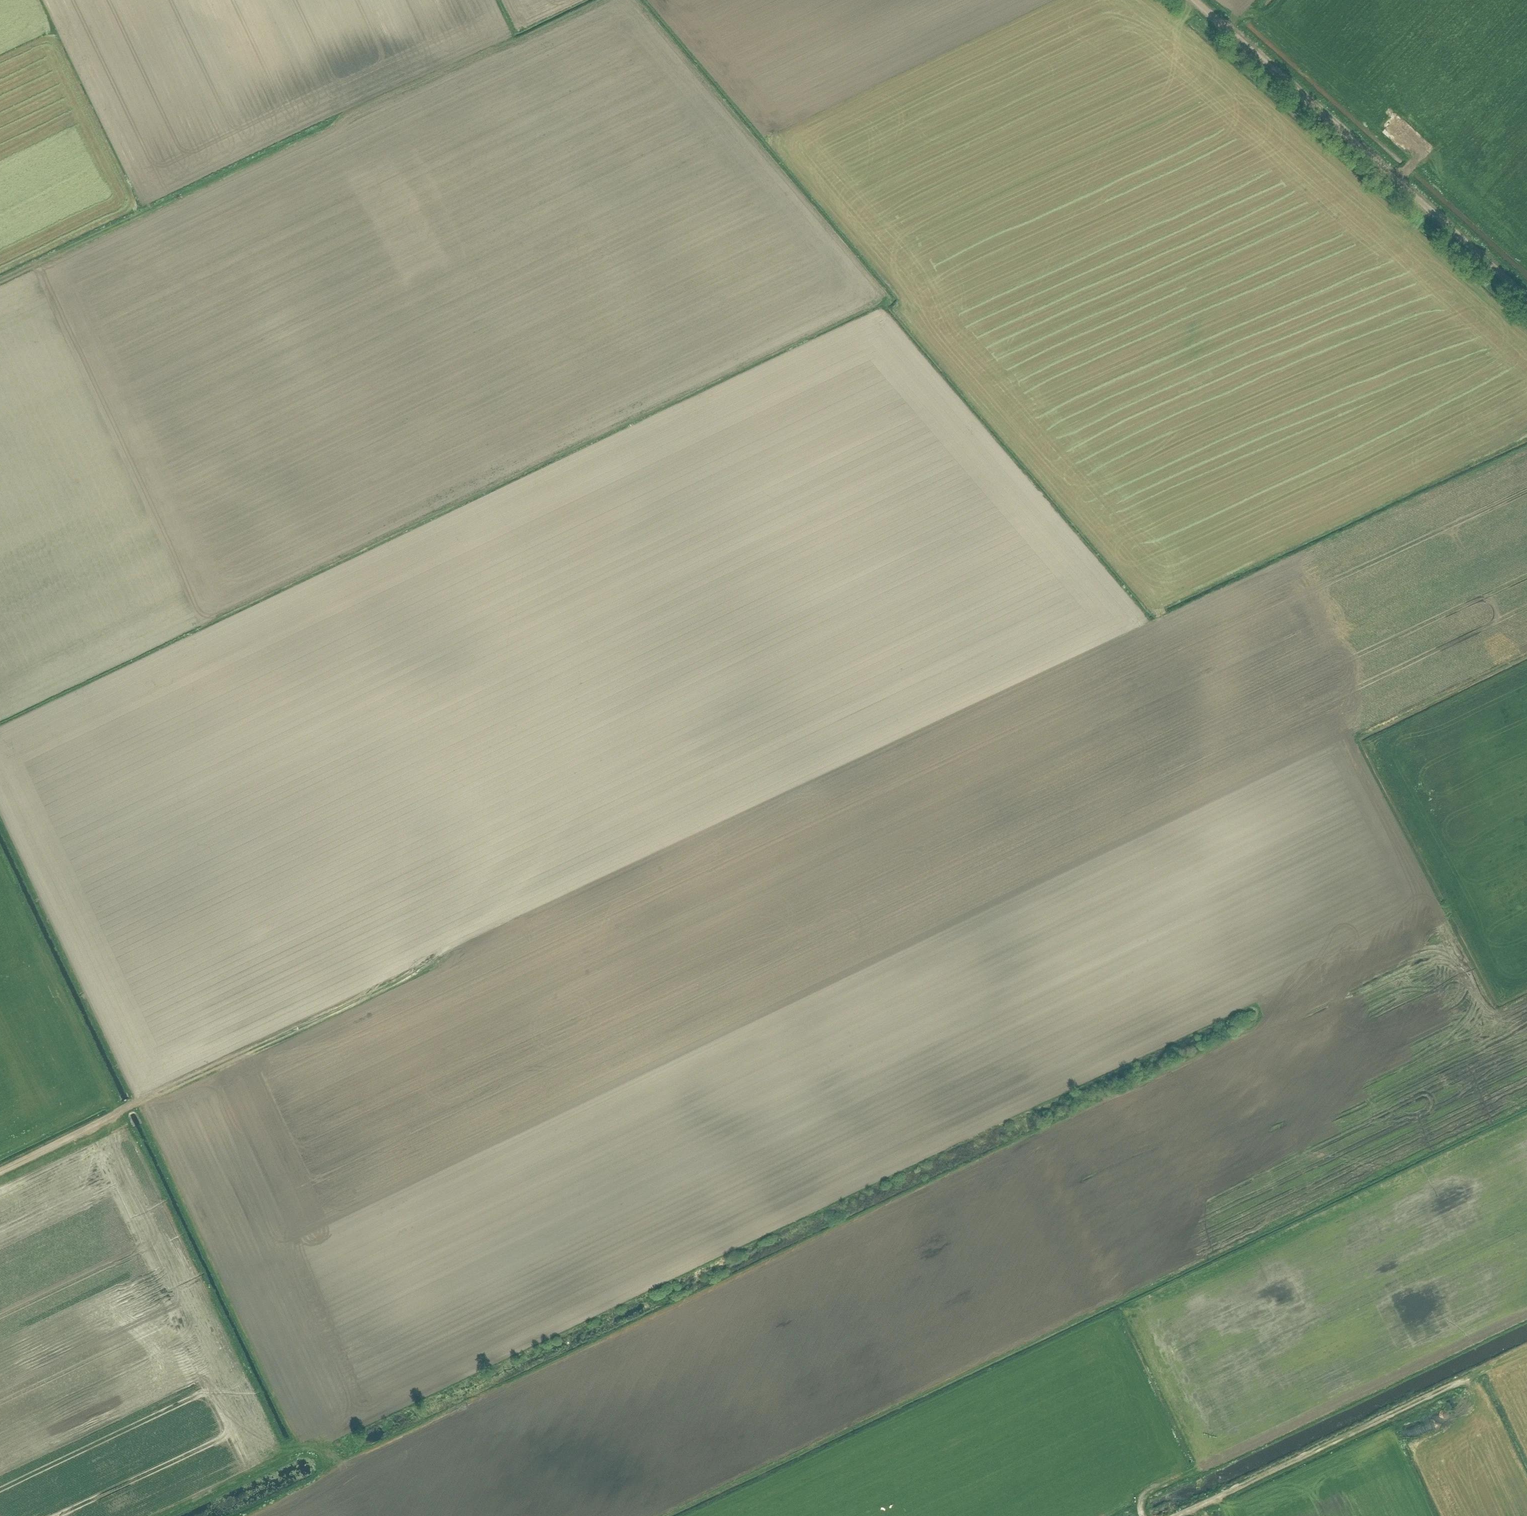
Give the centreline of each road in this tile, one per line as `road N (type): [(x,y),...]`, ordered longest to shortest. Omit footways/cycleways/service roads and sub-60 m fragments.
road 1 (unclassified): [(1526,299),(1191,0)]
road 2 (track): [(0,1169),(160,1092)]
road 3 (track): [(161,1515),(296,1453)]

